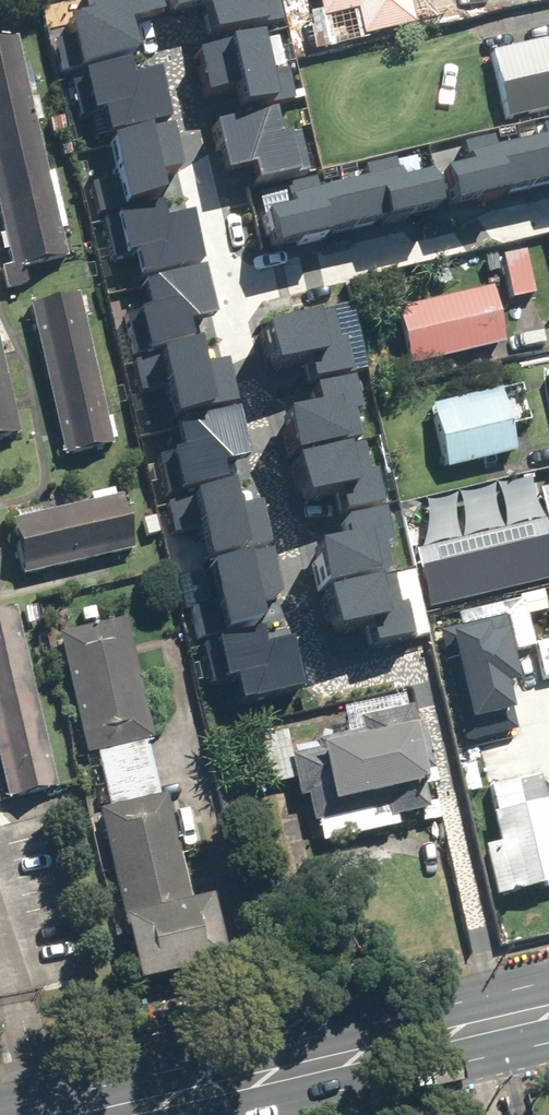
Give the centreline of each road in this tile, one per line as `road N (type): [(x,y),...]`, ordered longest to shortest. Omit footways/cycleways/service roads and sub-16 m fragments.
road 1 (residential): [(491,1012),(418,680),(412,665),(397,662),(327,673),(308,654),(224,301)]
road 2 (primary): [(72,1114),(491,1012)]
road 3 (residential): [(224,301),(548,219)]
road 4 (residential): [(224,301),(157,22)]
road 5 (residential): [(0,958),(43,1114)]

